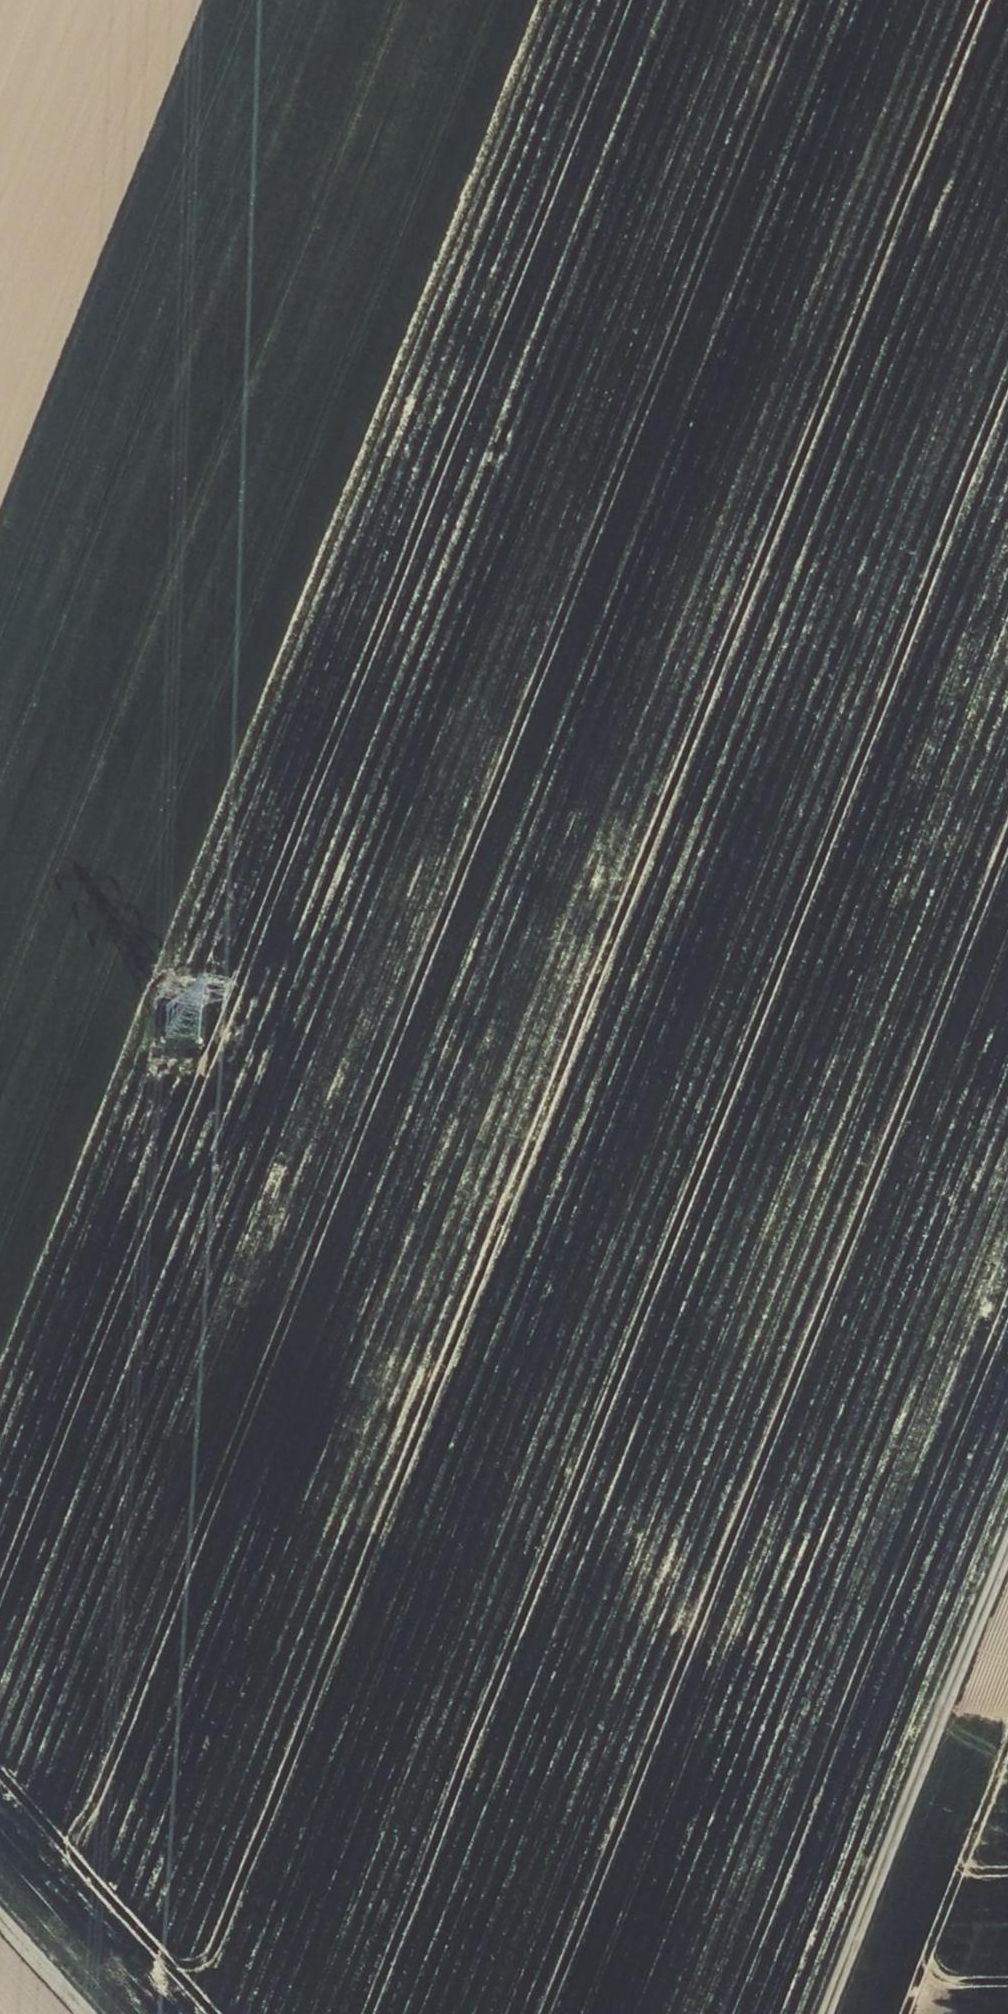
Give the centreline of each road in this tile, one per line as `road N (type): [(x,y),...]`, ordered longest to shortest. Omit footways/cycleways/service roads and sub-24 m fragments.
road 1 (track): [(822,2013),(1007,1538)]
road 2 (track): [(0,1918),(84,2013)]

